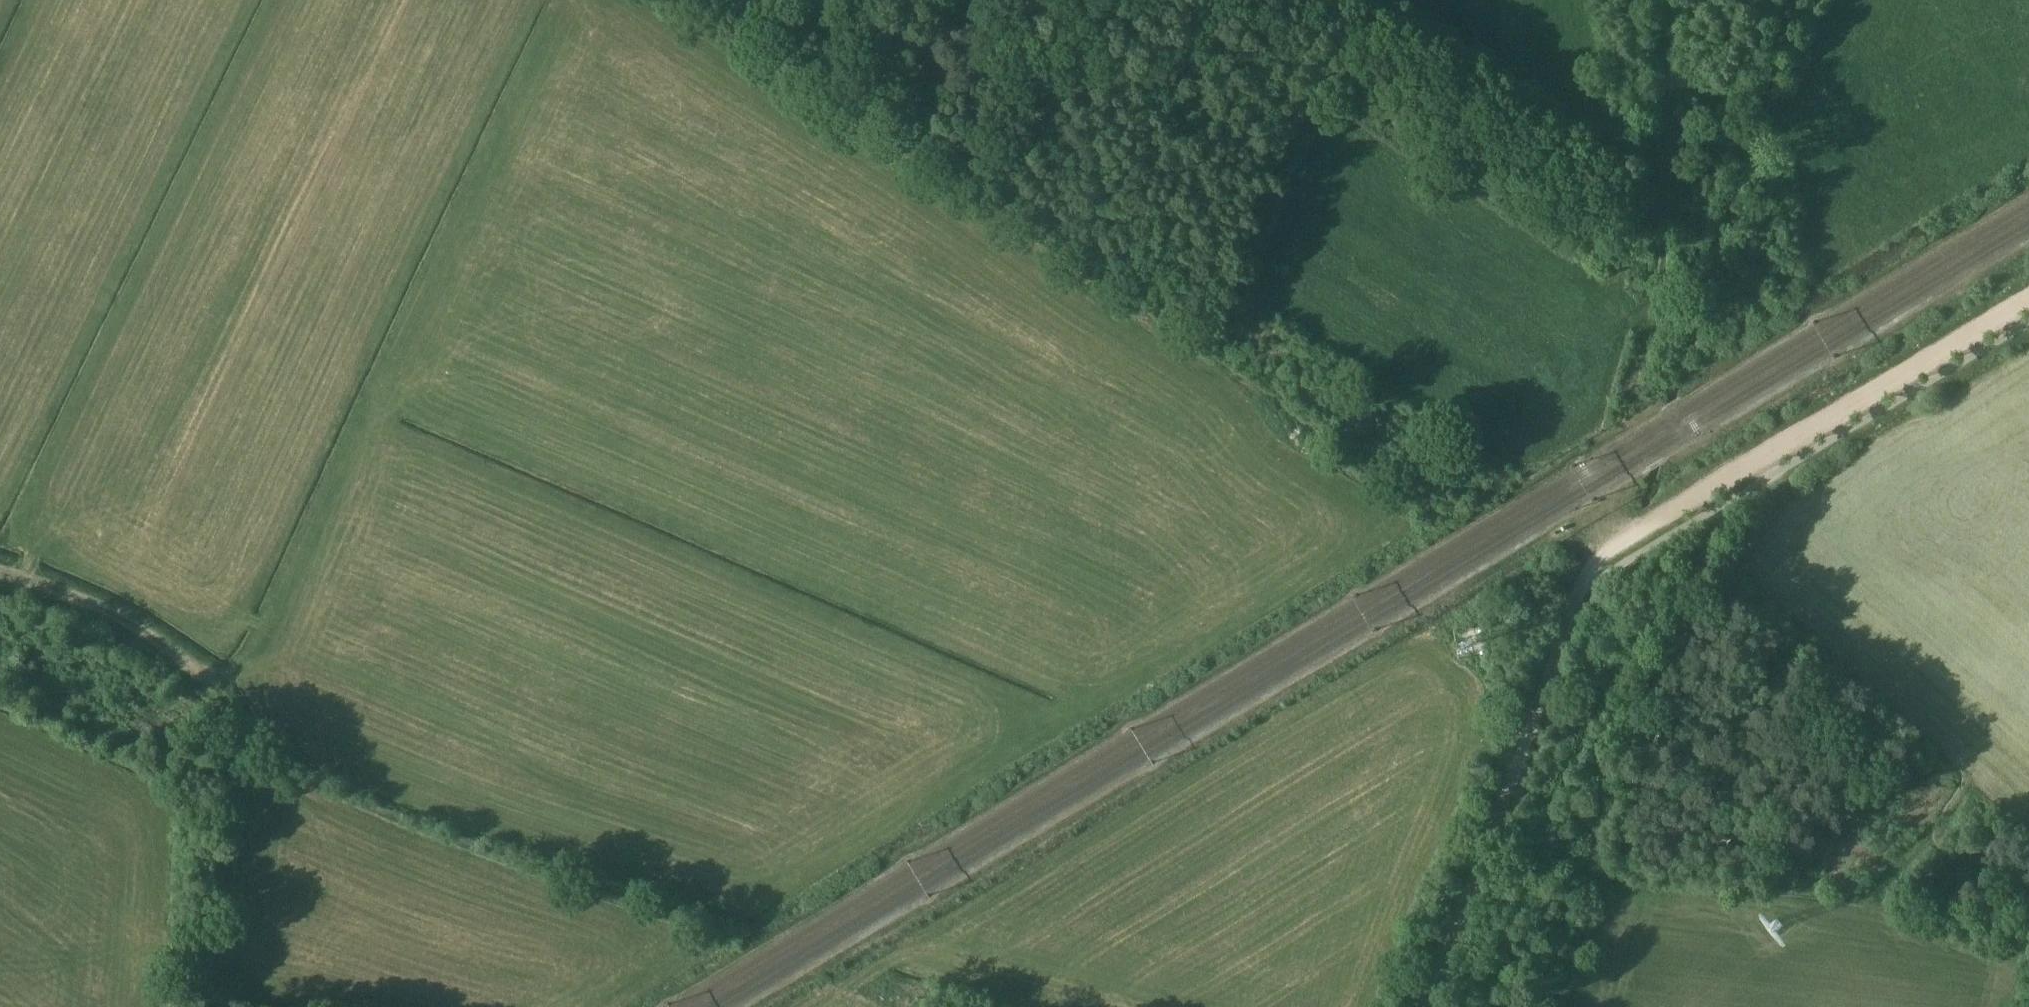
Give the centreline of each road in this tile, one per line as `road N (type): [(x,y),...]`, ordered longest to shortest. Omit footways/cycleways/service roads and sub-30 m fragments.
road 1 (unclassified): [(1432,1006),(1587,567),(1607,550)]
road 2 (track): [(1673,0),(1672,85),(1642,393)]
road 3 (track): [(1760,462),(2028,300)]
road 4 (track): [(257,666),(202,680),(154,637),(60,590),(0,575)]
road 5 (track): [(1607,550),(1760,462)]

